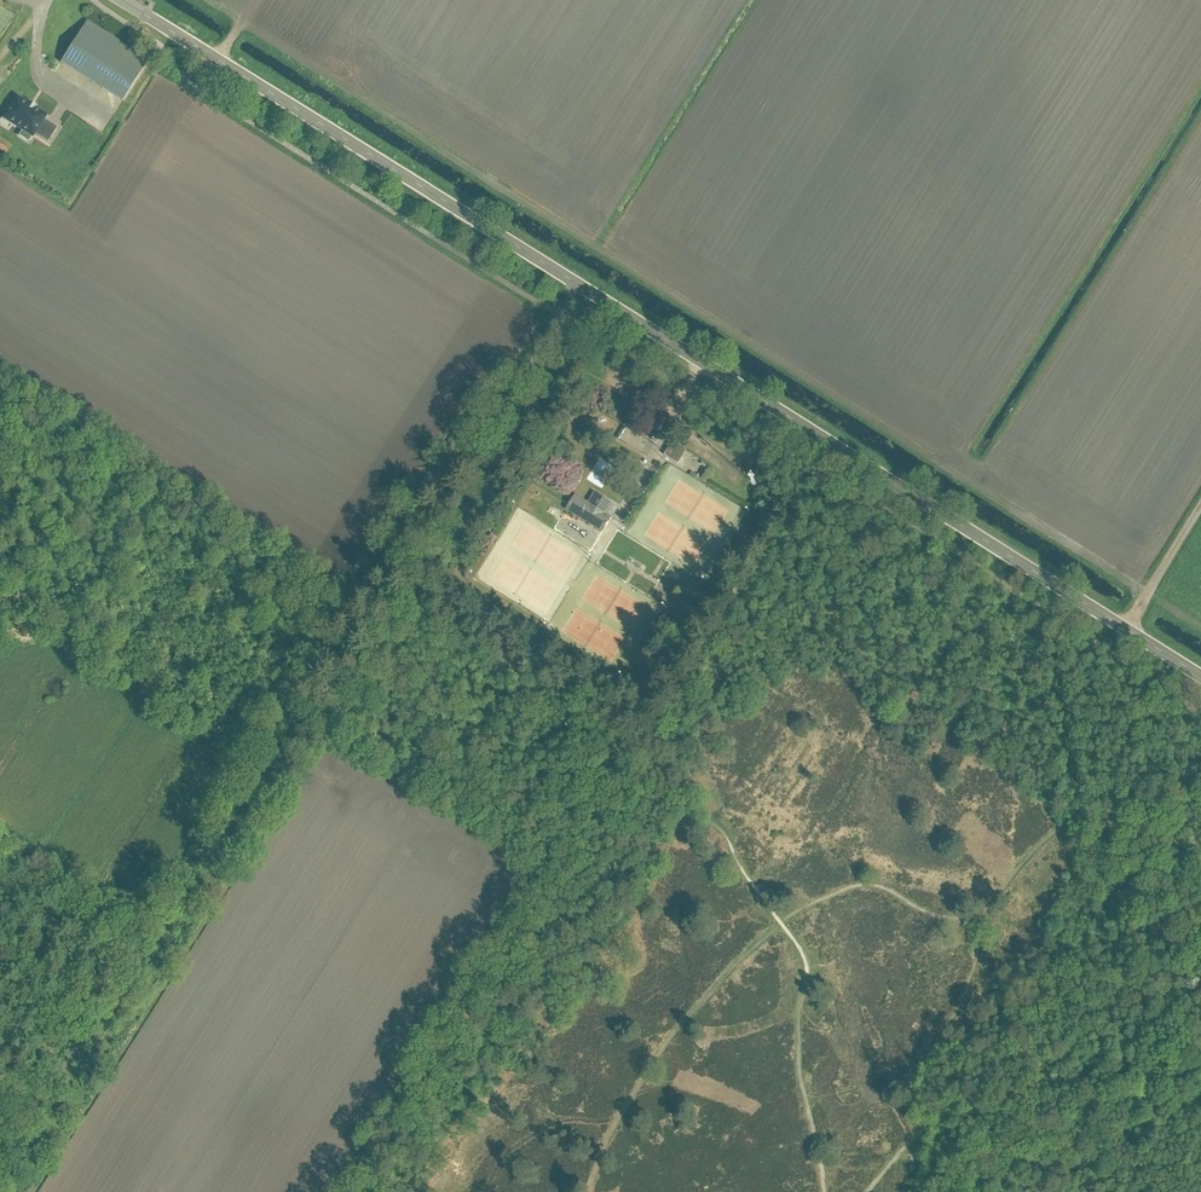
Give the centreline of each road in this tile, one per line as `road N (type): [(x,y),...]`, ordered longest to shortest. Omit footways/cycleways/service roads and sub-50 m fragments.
road 1 (tertiary): [(125,0),(1200,676)]
road 2 (track): [(523,369),(337,670)]
road 3 (track): [(1200,966),(1071,1064),(960,1099),(915,1137)]
road 4 (track): [(1200,507),(1125,629)]

